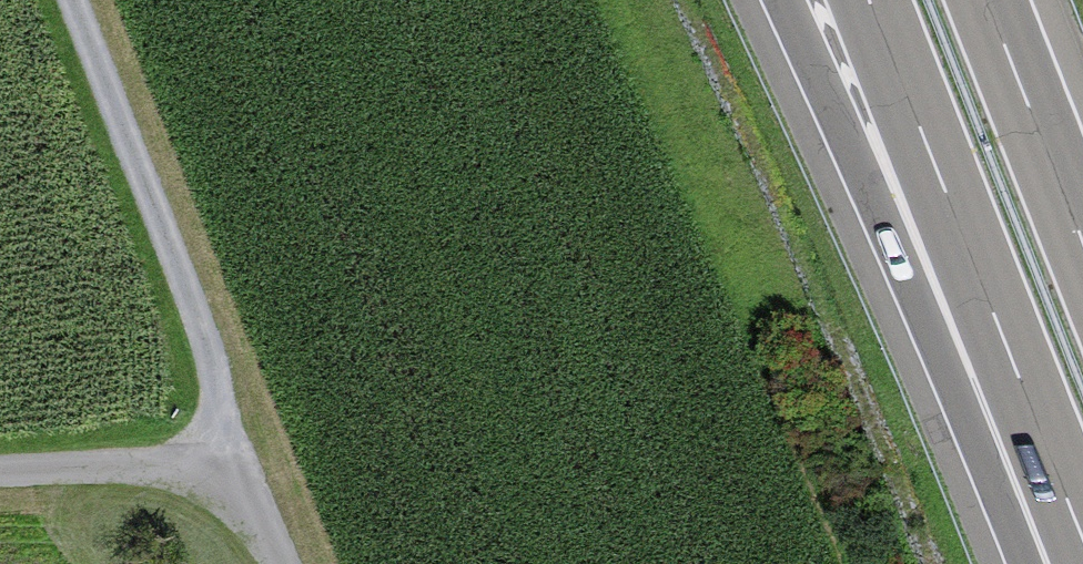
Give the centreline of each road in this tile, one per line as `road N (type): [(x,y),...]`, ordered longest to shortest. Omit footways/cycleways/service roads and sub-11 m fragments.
road 1 (motorway): [(785,0),(1023,563)]
road 2 (motorway): [(870,0),(1082,540)]
road 3 (track): [(248,455),(67,0)]
road 4 (residential): [(291,563),(248,455),(0,475)]
road 5 (motorway): [(1082,244),(987,0)]

